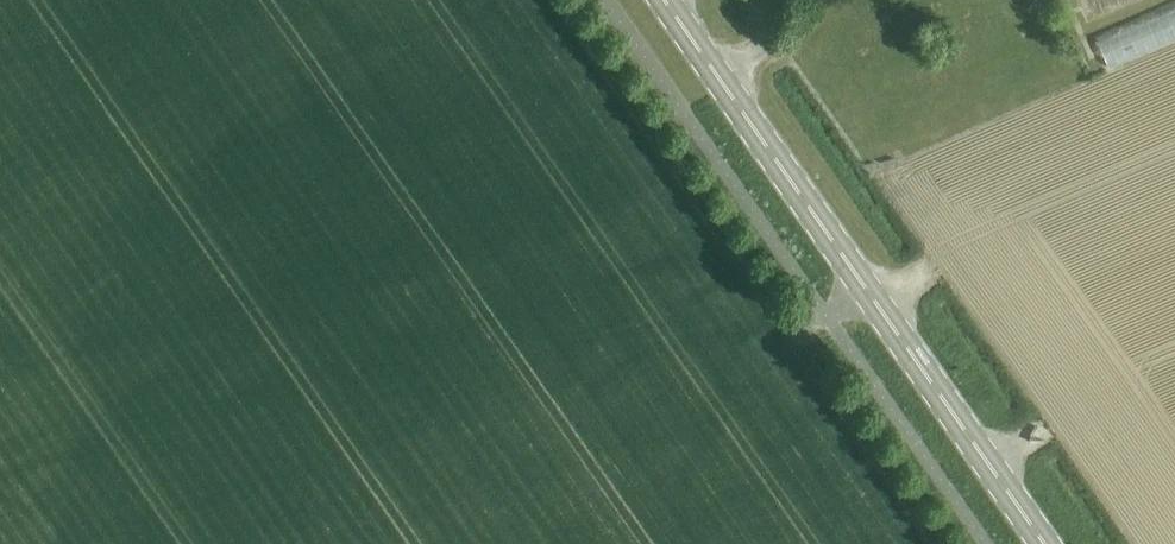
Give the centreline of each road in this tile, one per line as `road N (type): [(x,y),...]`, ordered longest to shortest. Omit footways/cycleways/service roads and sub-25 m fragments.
road 1 (secondary): [(1044,543),(662,0)]

